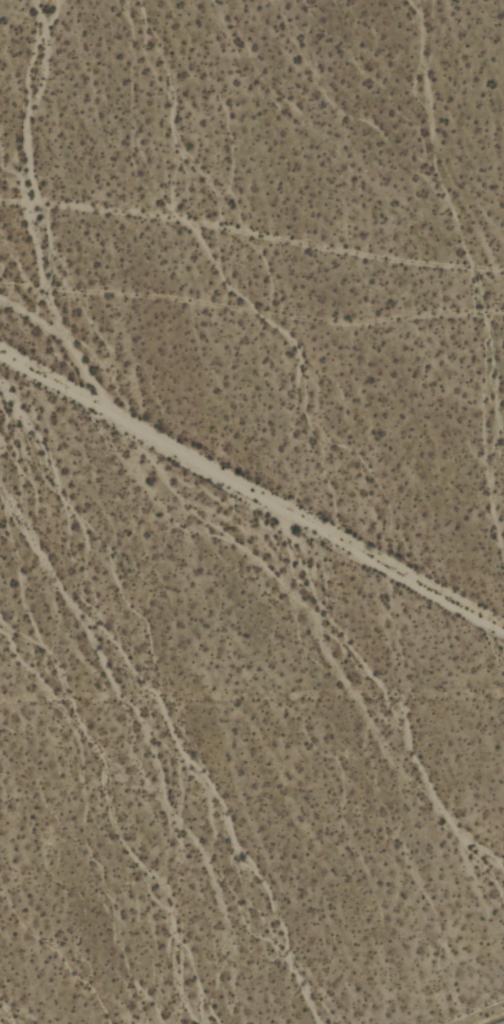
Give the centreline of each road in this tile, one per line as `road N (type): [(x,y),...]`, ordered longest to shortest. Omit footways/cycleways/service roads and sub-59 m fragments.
road 1 (track): [(503,631),(0,357)]

